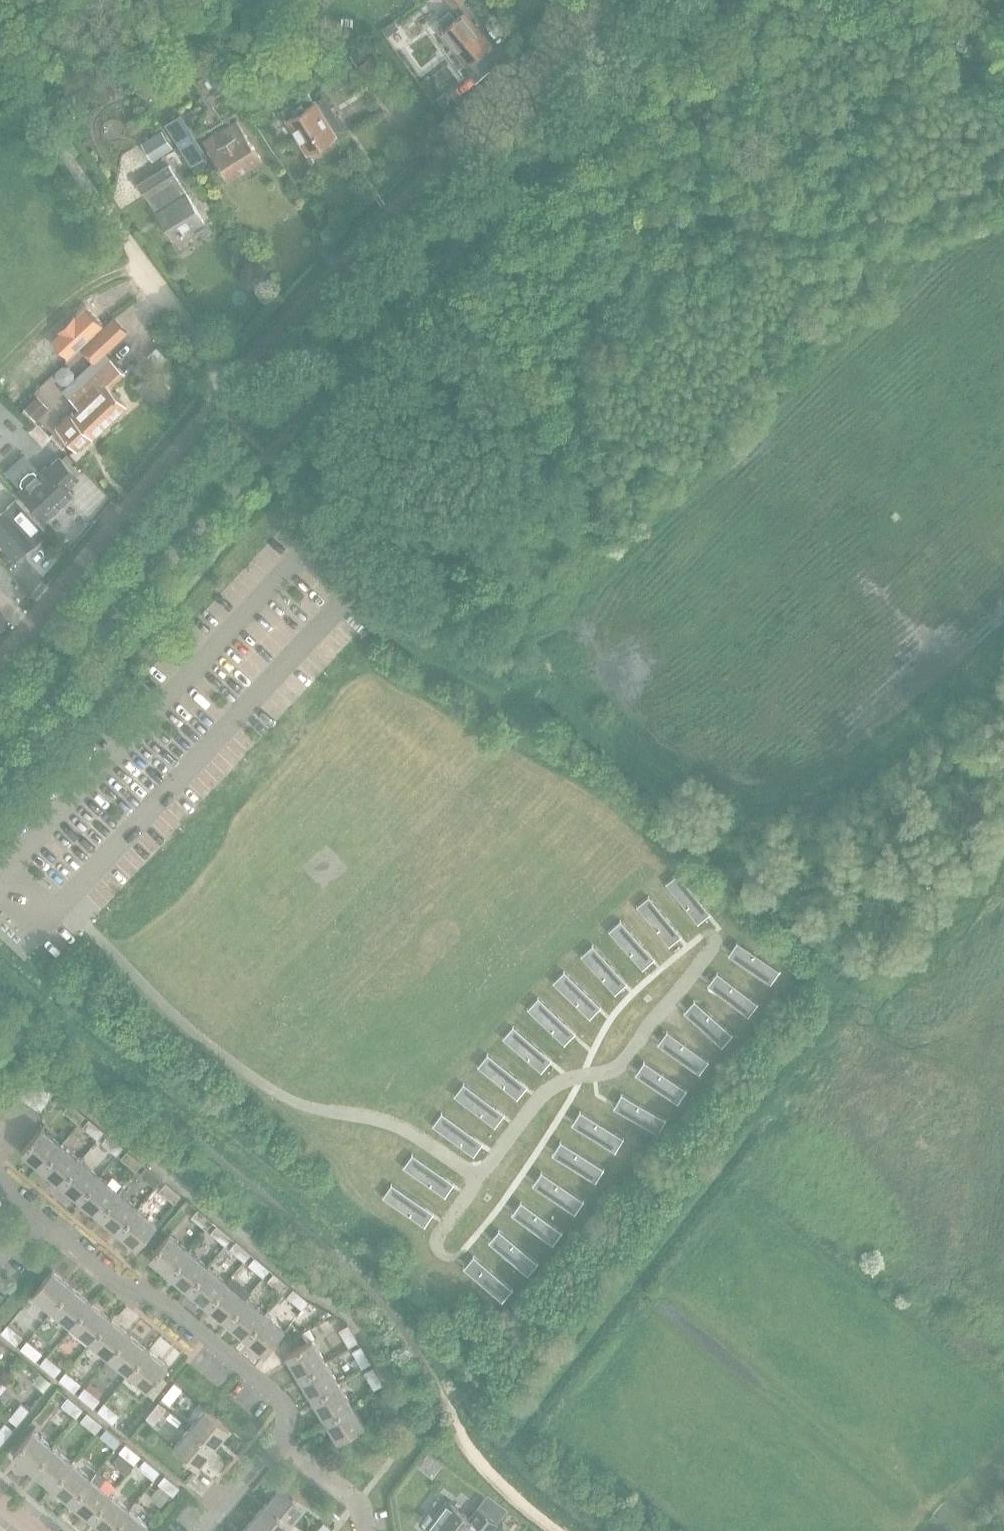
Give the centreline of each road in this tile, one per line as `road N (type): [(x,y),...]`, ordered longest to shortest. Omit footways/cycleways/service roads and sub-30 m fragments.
road 1 (tertiary): [(0,653),(328,280),(605,0)]
road 2 (residential): [(0,881),(40,921),(63,898),(193,1035),(274,1093),(306,1107),(389,1120),(478,1177)]
road 3 (track): [(229,390),(77,170),(29,85),(33,48),(114,0)]
road 4 (residential): [(276,1439),(283,1405),(158,1299),(114,1279),(33,1223),(0,1255)]
road 5 (residential): [(713,935),(624,1060),(538,1095),(478,1177)]
road 6 (residential): [(361,1530),(357,1501),(276,1439)]

